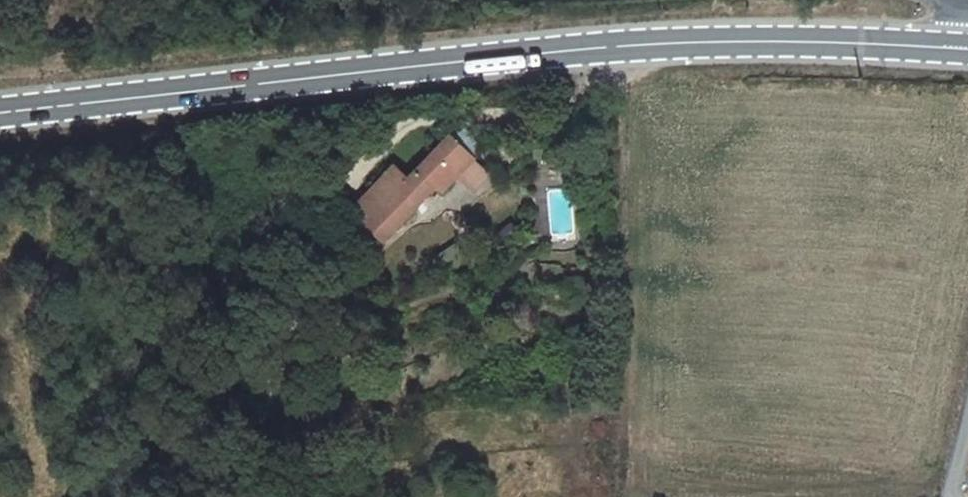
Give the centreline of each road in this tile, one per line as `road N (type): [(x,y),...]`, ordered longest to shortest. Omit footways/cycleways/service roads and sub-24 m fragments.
road 1 (secondary): [(967,55),(739,45),(628,51),(0,113)]

